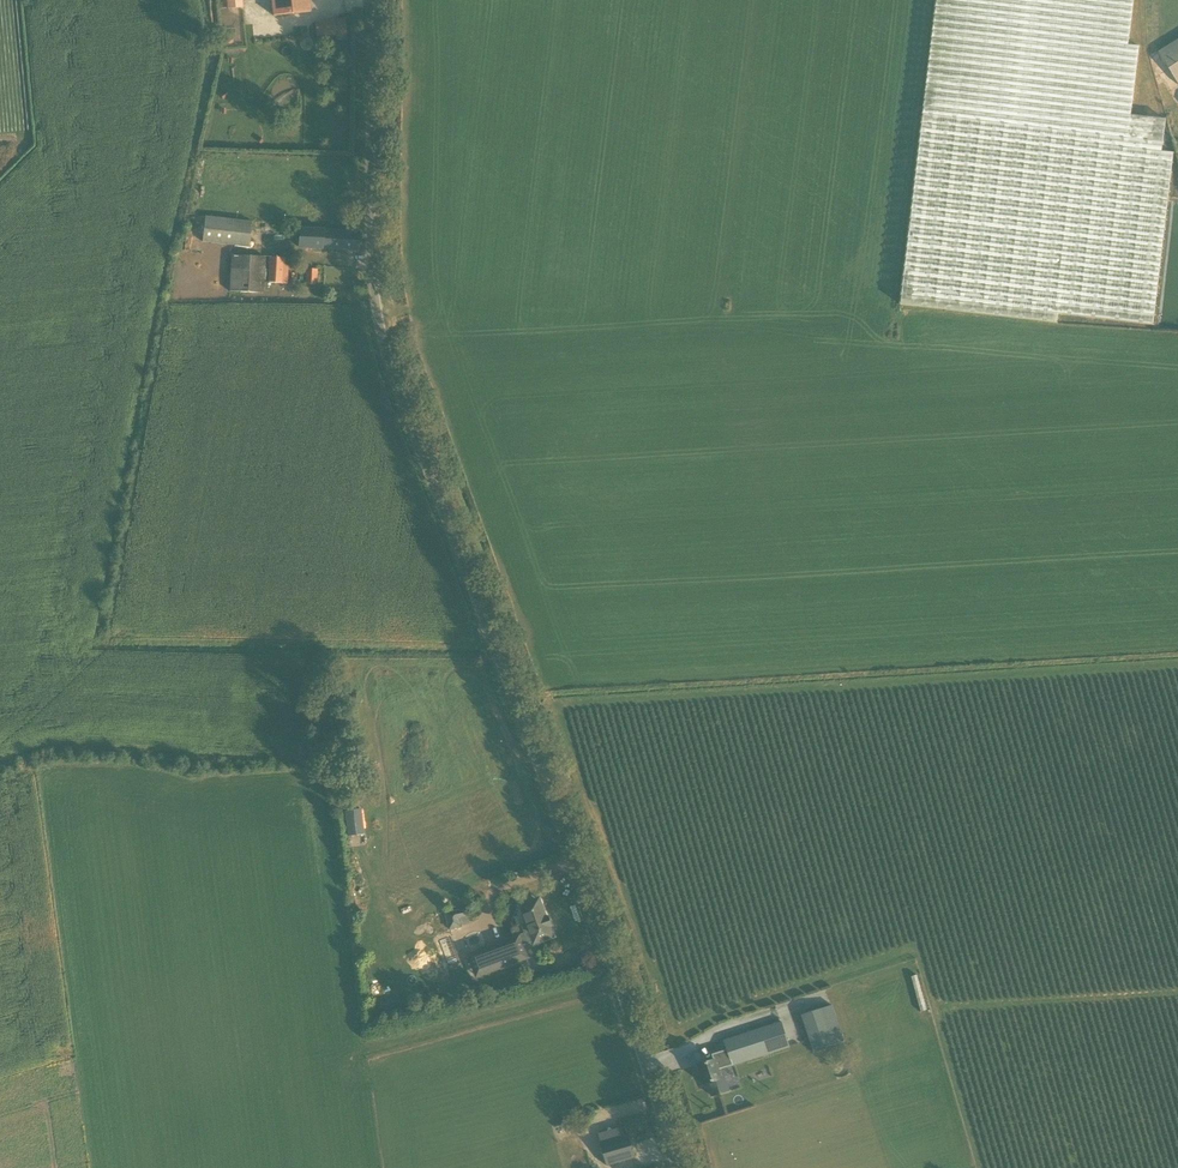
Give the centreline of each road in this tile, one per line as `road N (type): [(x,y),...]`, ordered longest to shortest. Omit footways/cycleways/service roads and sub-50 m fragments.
road 1 (unclassified): [(675,1167),(530,733),(390,374),(376,305),(371,0)]

